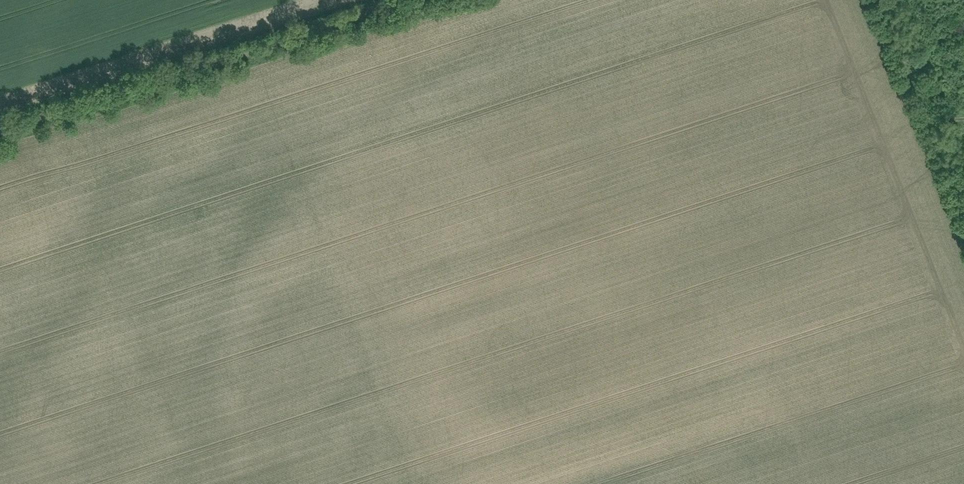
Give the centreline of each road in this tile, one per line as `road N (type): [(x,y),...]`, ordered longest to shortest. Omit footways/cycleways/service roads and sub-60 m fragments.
road 1 (unclassified): [(0,133),(417,0)]
road 2 (track): [(963,191),(888,0)]

